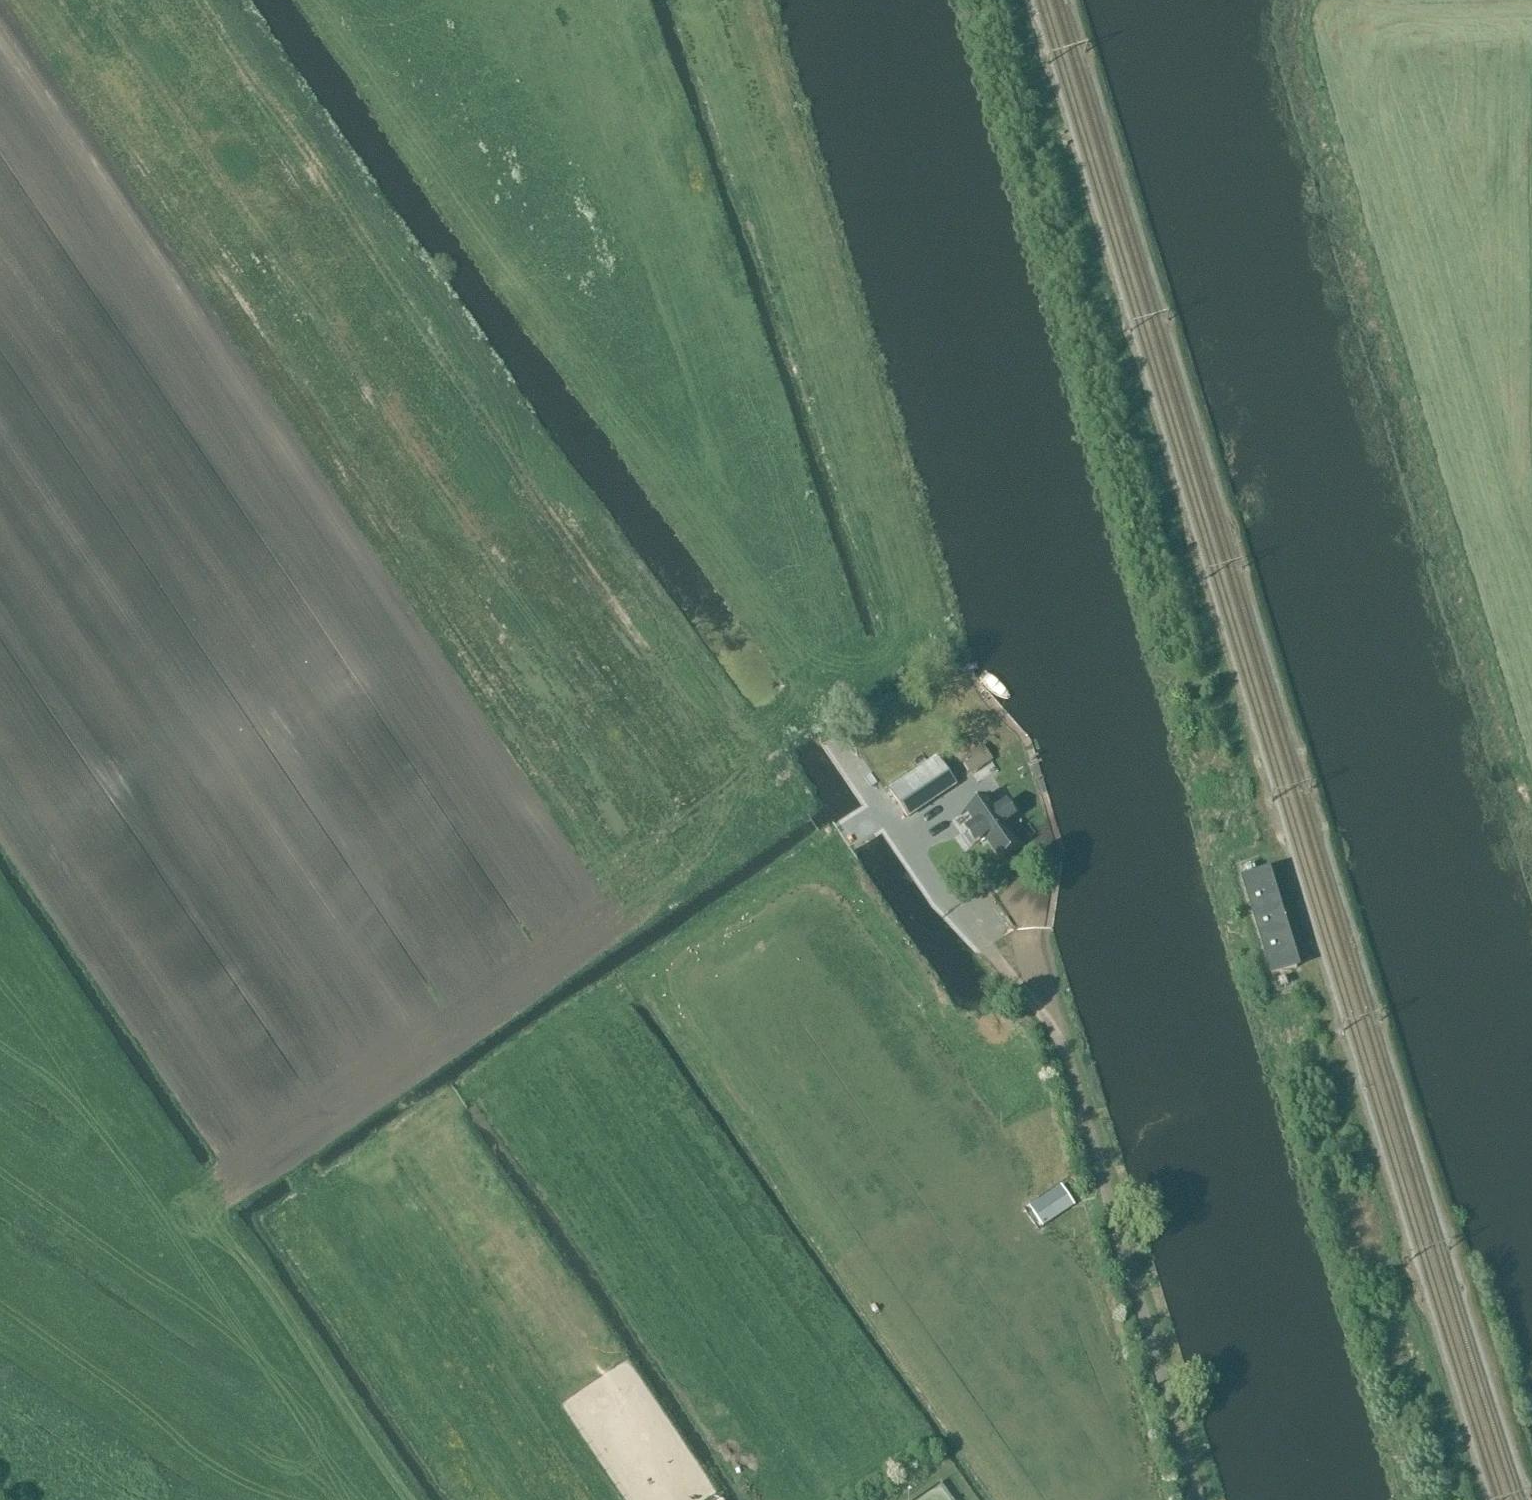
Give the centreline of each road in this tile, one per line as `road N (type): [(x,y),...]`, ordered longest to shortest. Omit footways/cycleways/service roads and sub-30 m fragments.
road 1 (unclassified): [(1198,1499),(1068,1061),(1053,1031),(983,945)]

